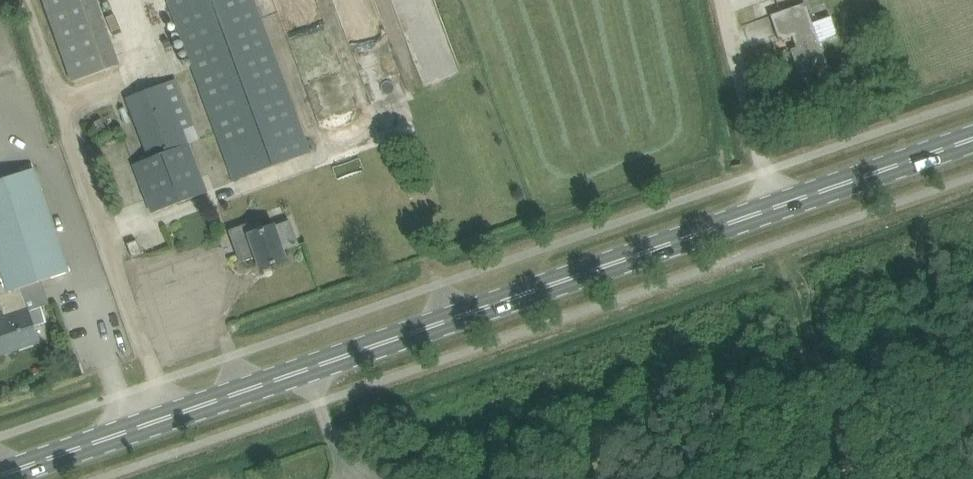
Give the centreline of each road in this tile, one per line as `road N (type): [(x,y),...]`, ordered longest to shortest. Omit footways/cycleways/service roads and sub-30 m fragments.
road 1 (primary): [(0,474),(972,138)]
road 2 (track): [(23,0),(170,416)]
road 3 (track): [(724,0),(775,206)]

